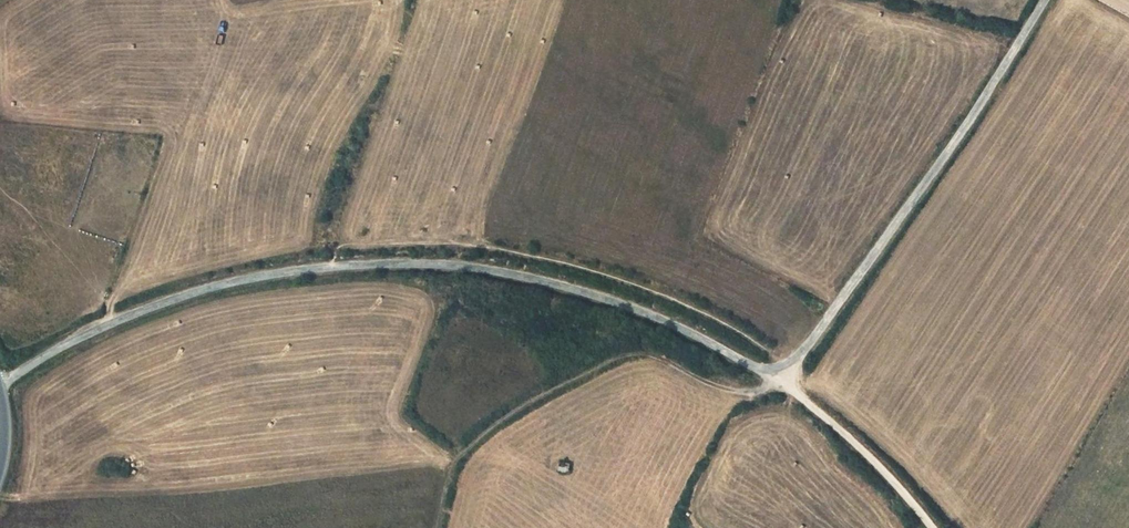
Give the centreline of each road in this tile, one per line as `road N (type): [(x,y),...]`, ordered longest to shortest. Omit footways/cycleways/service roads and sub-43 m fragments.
road 1 (unclassified): [(1,391),(90,335),(277,274),(456,269),(591,296),(775,375)]
road 2 (track): [(791,364),(665,297),(479,245),(260,255),(118,298),(103,331)]
road 3 (unclassified): [(775,375),(791,364),(972,116),(1044,0)]
road 4 (track): [(432,527),(438,496),(466,447),(612,362),(638,352),(657,357),(727,390),(761,390),(775,375)]
road 5 (track): [(775,375),(859,444),(932,527)]

